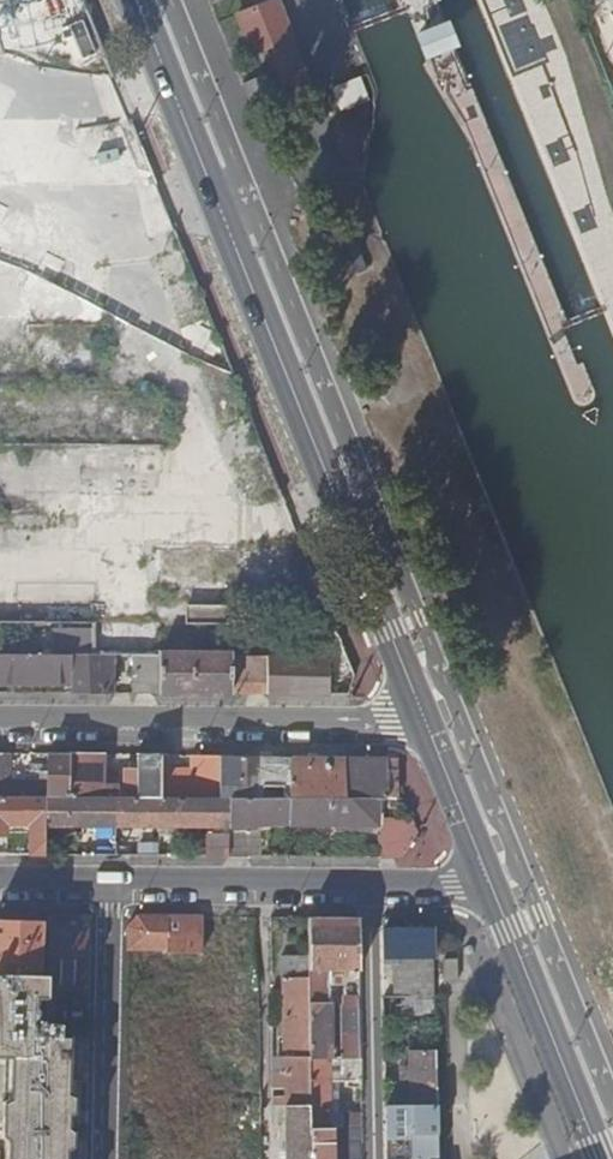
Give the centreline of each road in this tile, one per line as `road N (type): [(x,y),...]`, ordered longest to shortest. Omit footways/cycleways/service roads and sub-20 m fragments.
road 1 (tertiary): [(139,0),(422,712)]
road 2 (residential): [(422,712),(387,719),(0,721)]
road 3 (unclassified): [(101,888),(491,886)]
road 4 (tertiary): [(491,886),(602,1158)]
road 5 (residential): [(101,888),(100,1158)]
road 6 (tertiary): [(422,712),(491,886)]

